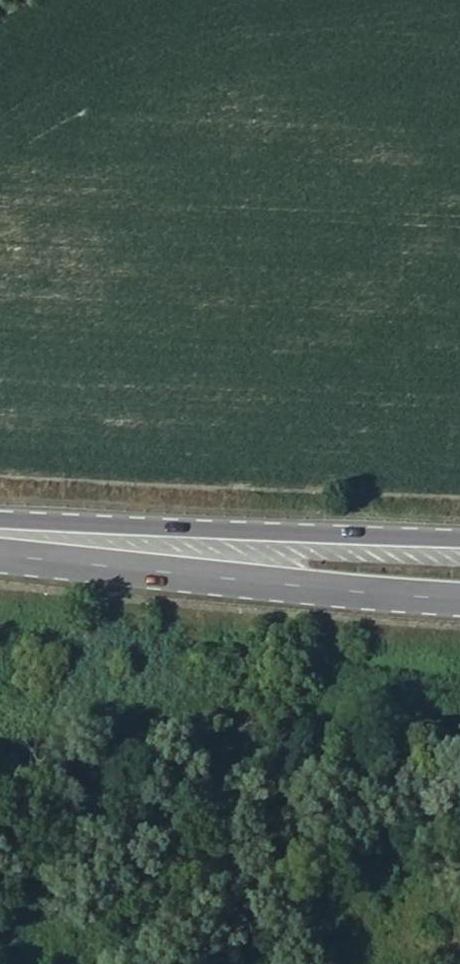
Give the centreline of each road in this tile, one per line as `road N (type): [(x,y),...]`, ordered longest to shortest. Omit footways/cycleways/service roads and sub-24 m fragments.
road 1 (primary): [(184,550),(359,588),(459,593)]
road 2 (primary): [(459,539),(184,550)]
road 3 (primary): [(184,550),(0,536)]

